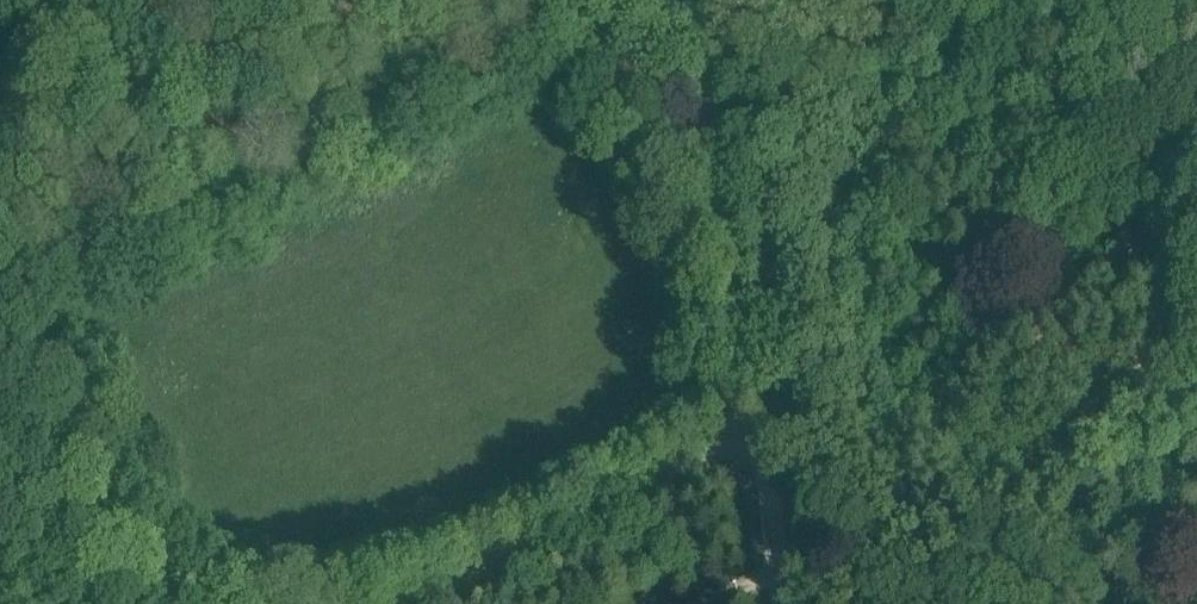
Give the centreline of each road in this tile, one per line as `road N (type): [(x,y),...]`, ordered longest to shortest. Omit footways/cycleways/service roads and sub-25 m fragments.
road 1 (unclassified): [(396,603),(756,425),(715,183),(709,55),(717,0)]
road 2 (track): [(187,603),(0,557)]
road 3 (track): [(778,603),(756,425)]

